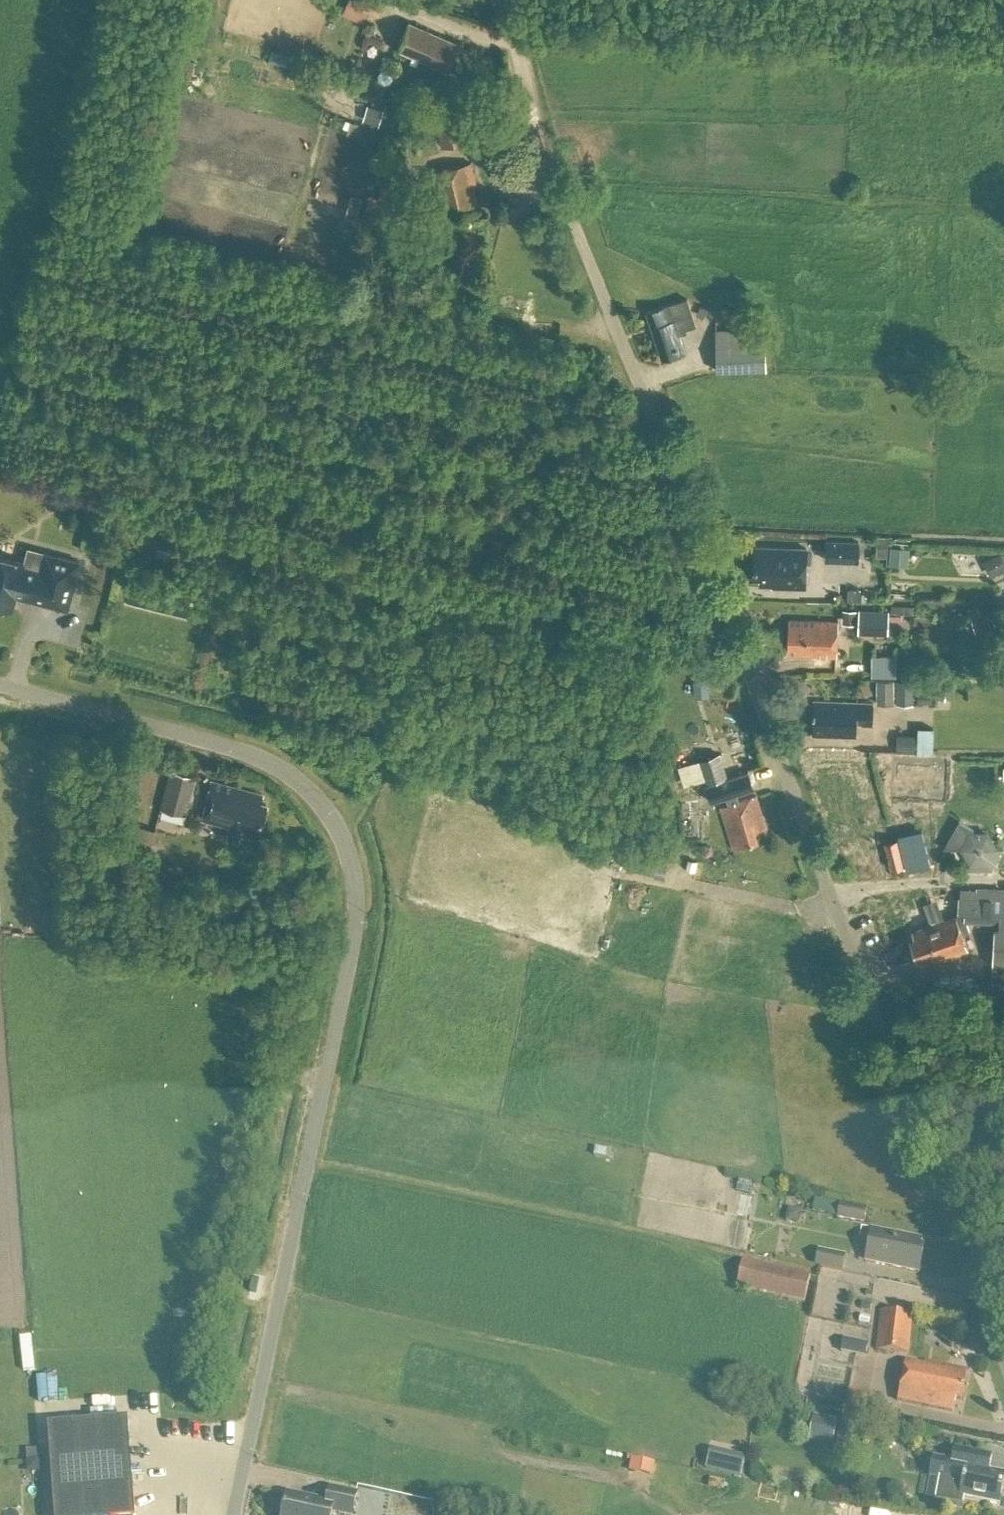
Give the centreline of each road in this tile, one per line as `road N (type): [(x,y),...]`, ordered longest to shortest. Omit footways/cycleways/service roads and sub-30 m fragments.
road 1 (residential): [(1003,1372),(496,9)]
road 2 (unclassified): [(235,1514),(357,923),(352,860),(329,807),(290,769),(0,687)]

